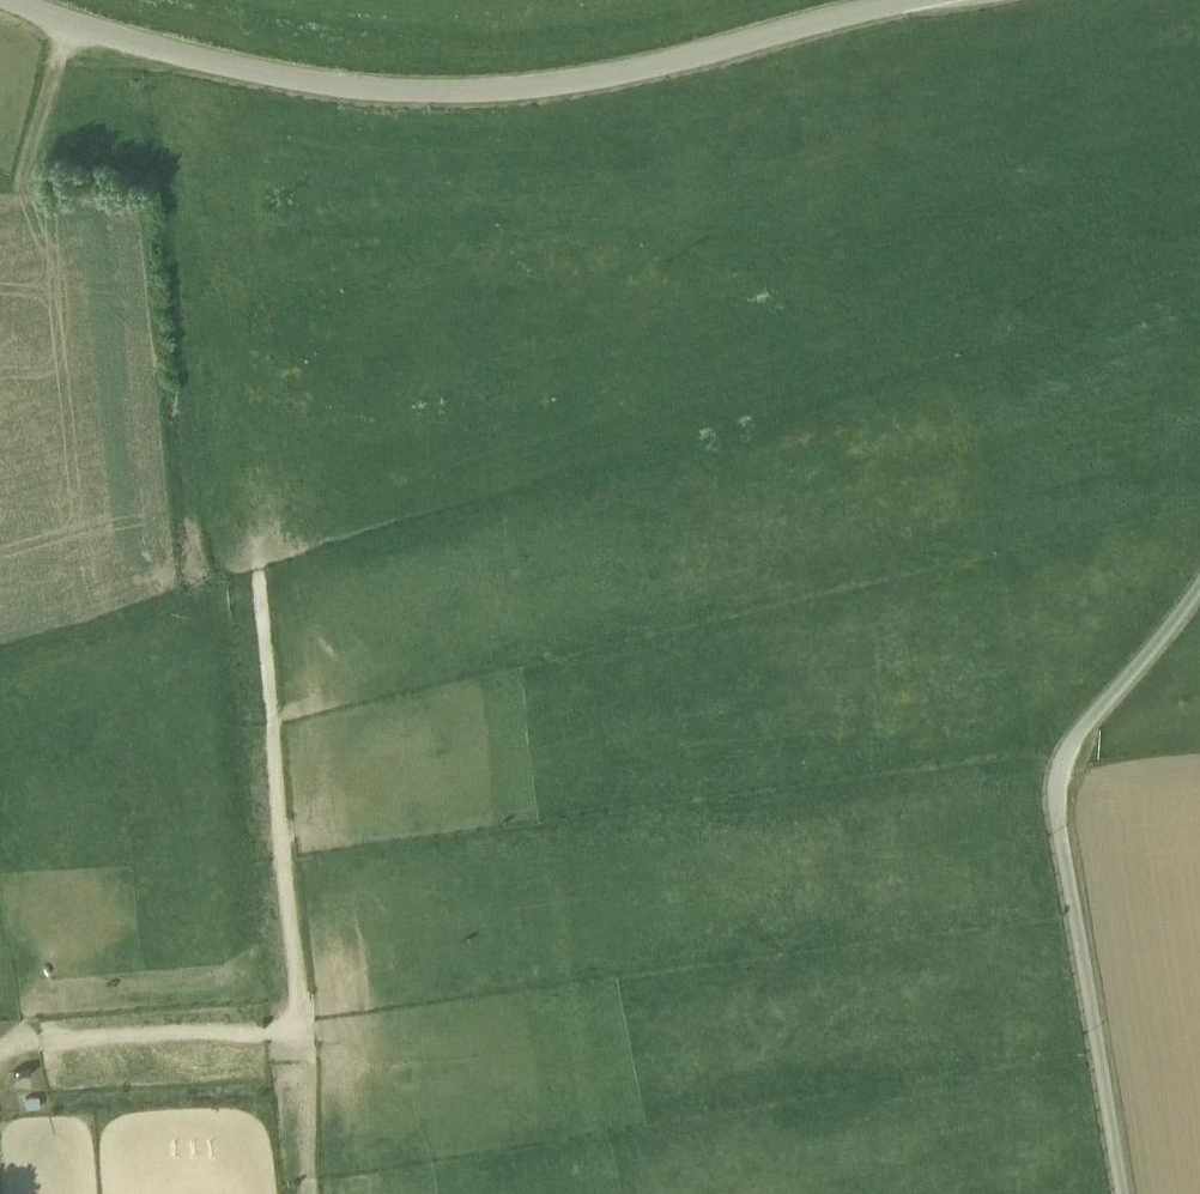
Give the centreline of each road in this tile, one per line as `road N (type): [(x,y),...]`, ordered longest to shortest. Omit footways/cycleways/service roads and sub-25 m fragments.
road 1 (unclassified): [(16,0),(187,57),(300,80),(417,90),(553,85),(677,62),(906,0)]
road 2 (unclassified): [(1199,586),(1080,723),(1061,754),(1055,794),(1119,1193)]

